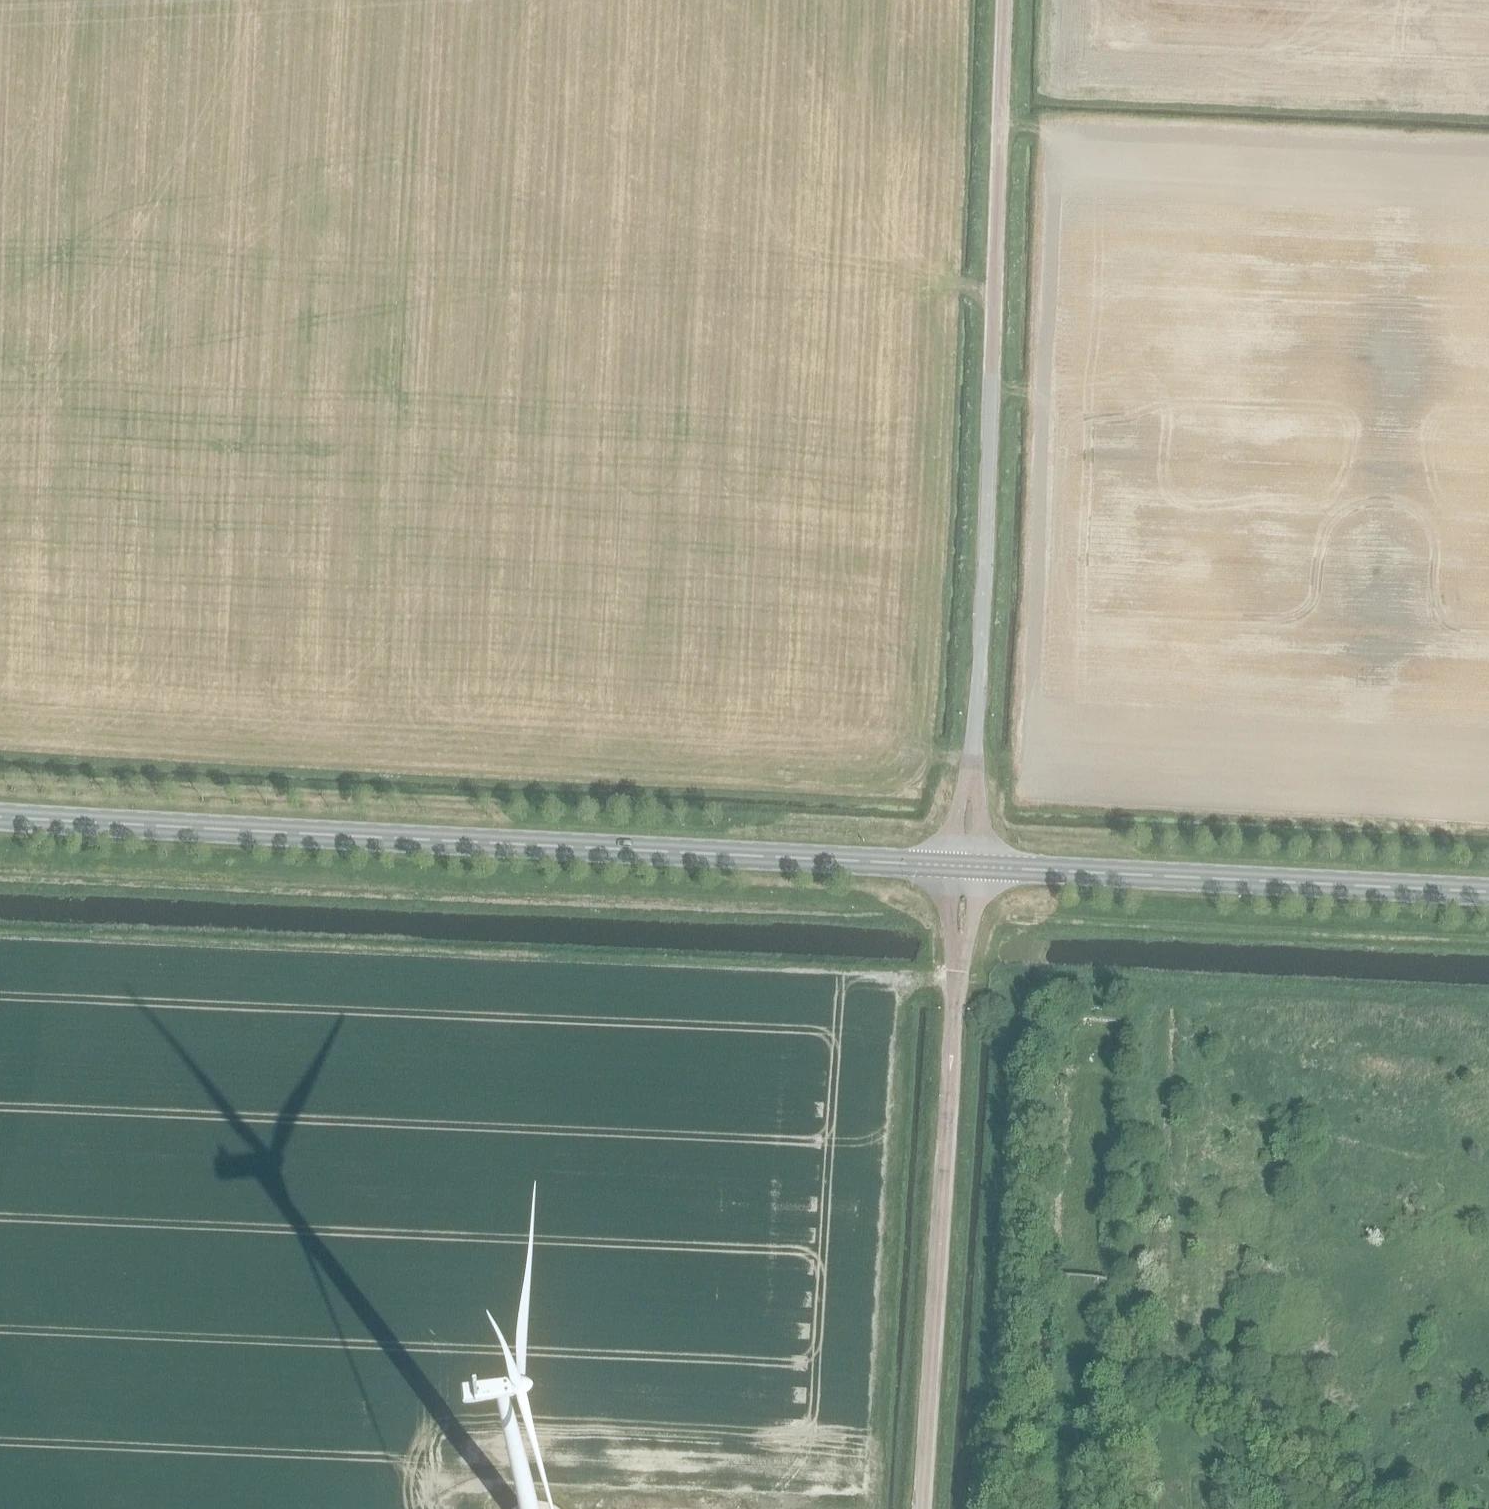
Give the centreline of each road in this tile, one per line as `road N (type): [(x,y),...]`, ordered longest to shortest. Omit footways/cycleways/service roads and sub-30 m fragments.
road 1 (primary): [(967,867),(0,818)]
road 2 (unclassified): [(967,867),(1007,0)]
road 3 (unclassified): [(923,1508),(967,867)]
road 4 (primary): [(1488,892),(967,867)]

